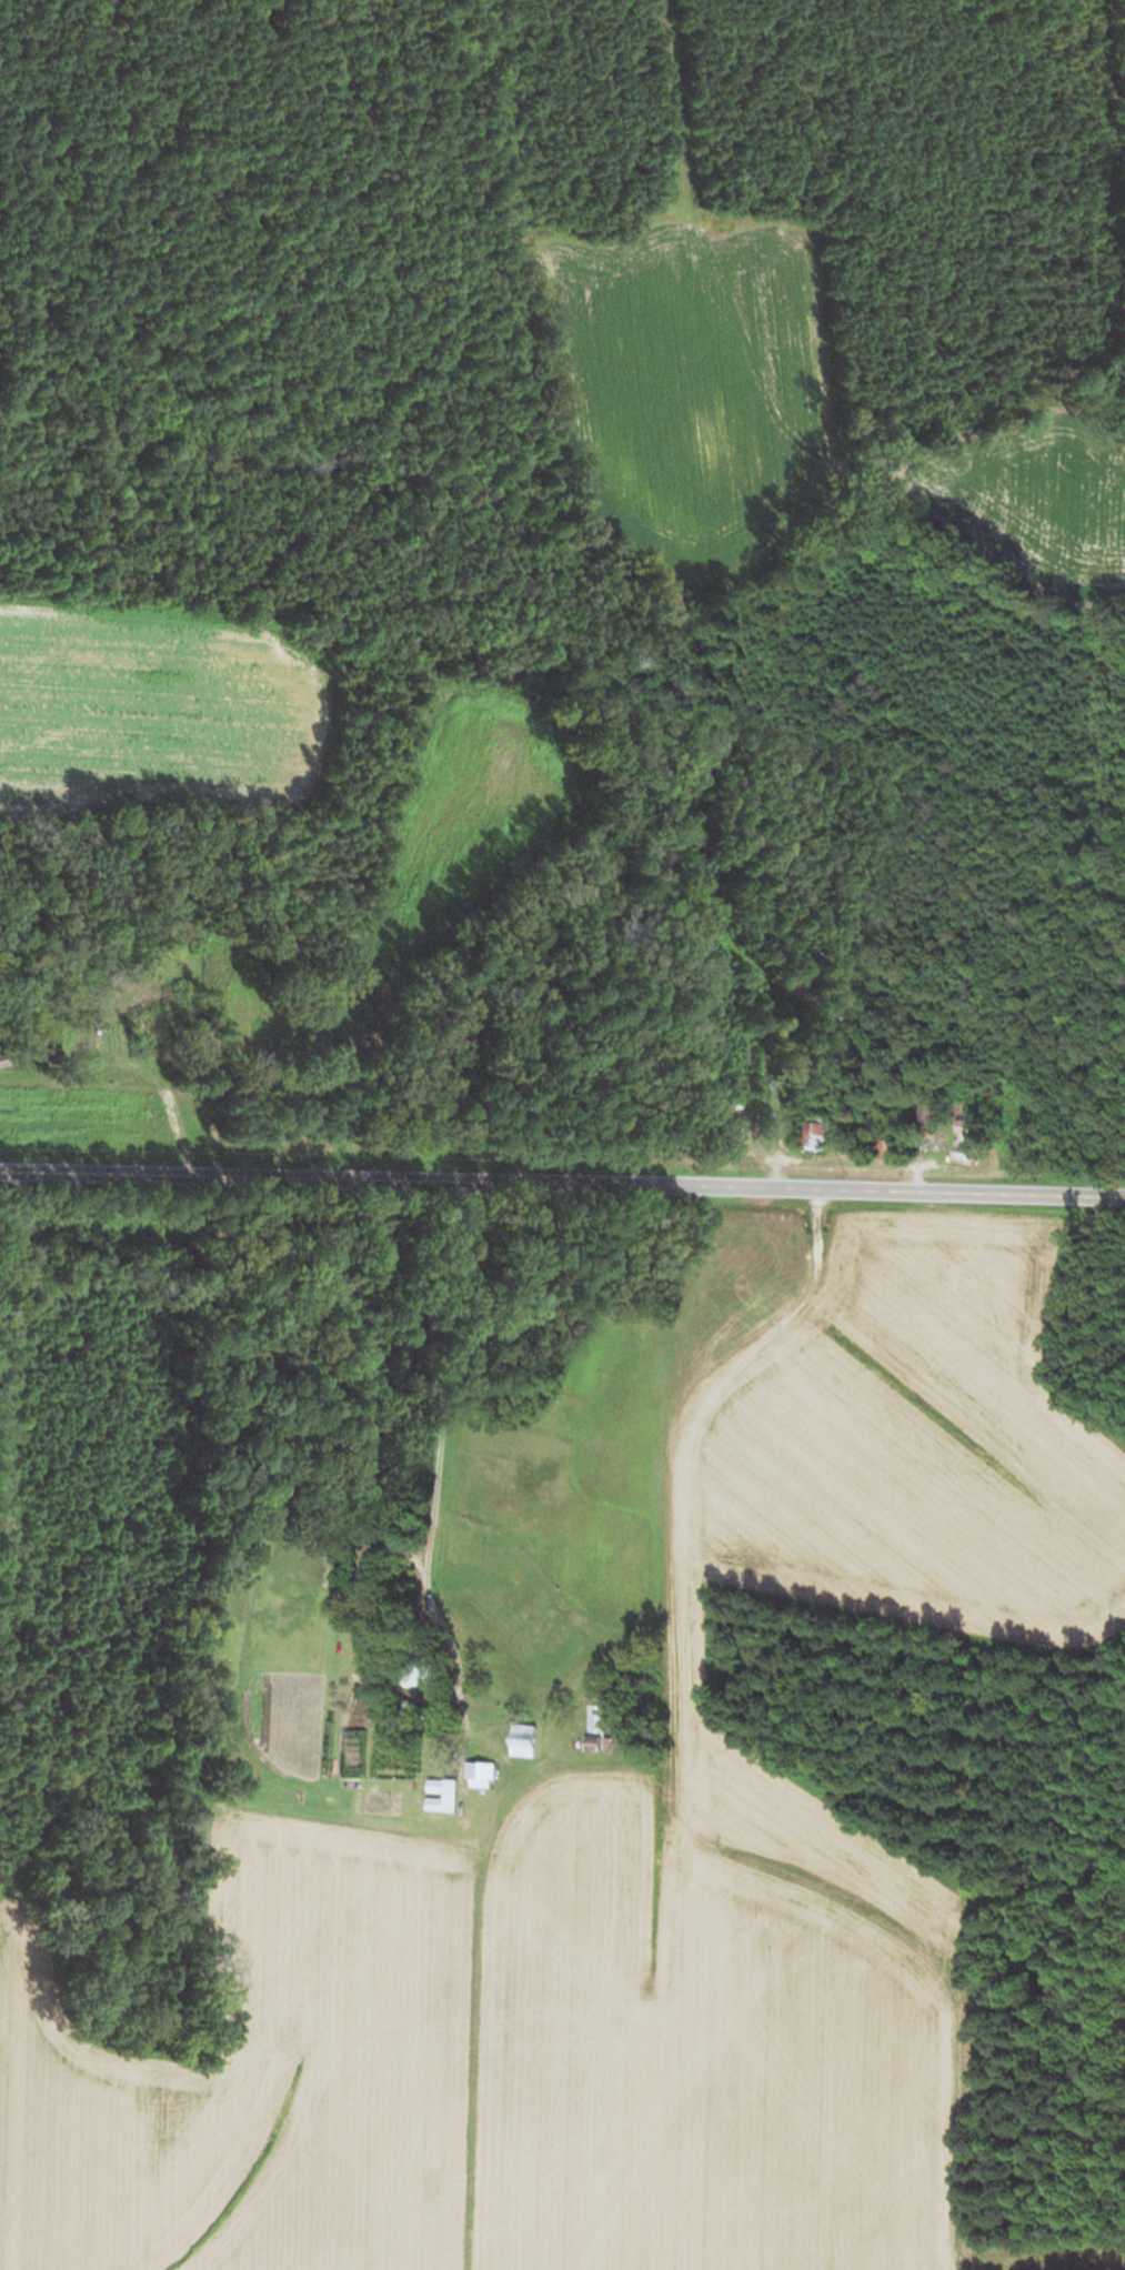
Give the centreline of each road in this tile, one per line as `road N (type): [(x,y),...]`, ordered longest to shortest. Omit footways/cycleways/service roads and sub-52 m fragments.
road 1 (primary): [(1124,1201),(0,1172)]

